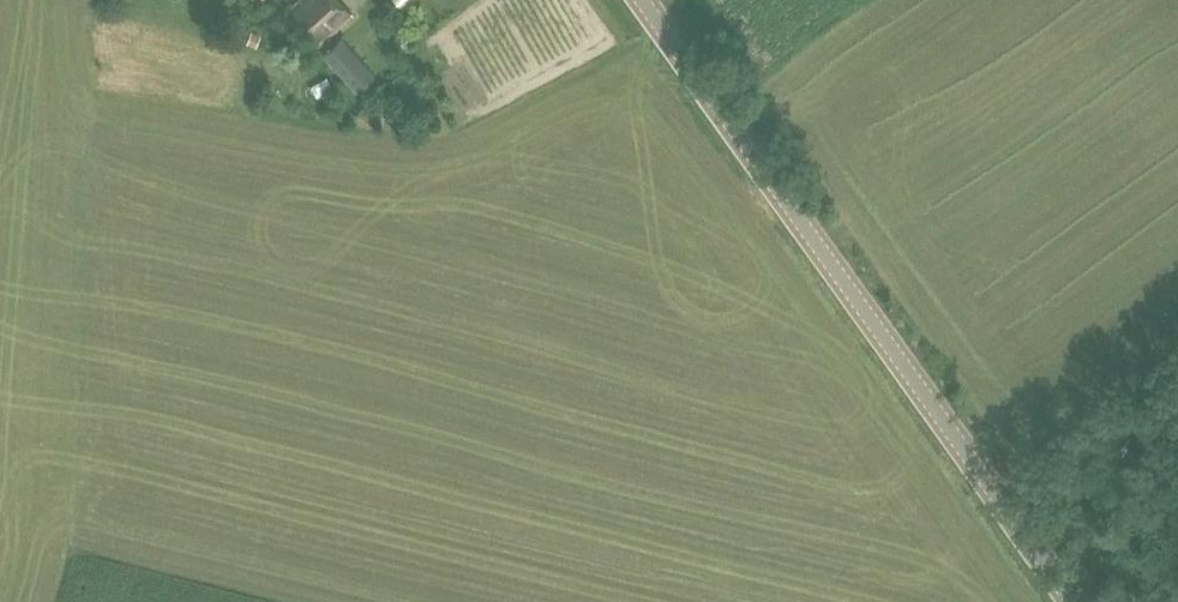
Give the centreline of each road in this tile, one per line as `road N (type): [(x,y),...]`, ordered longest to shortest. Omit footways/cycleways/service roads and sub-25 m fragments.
road 1 (tertiary): [(1075,601),(644,0)]

